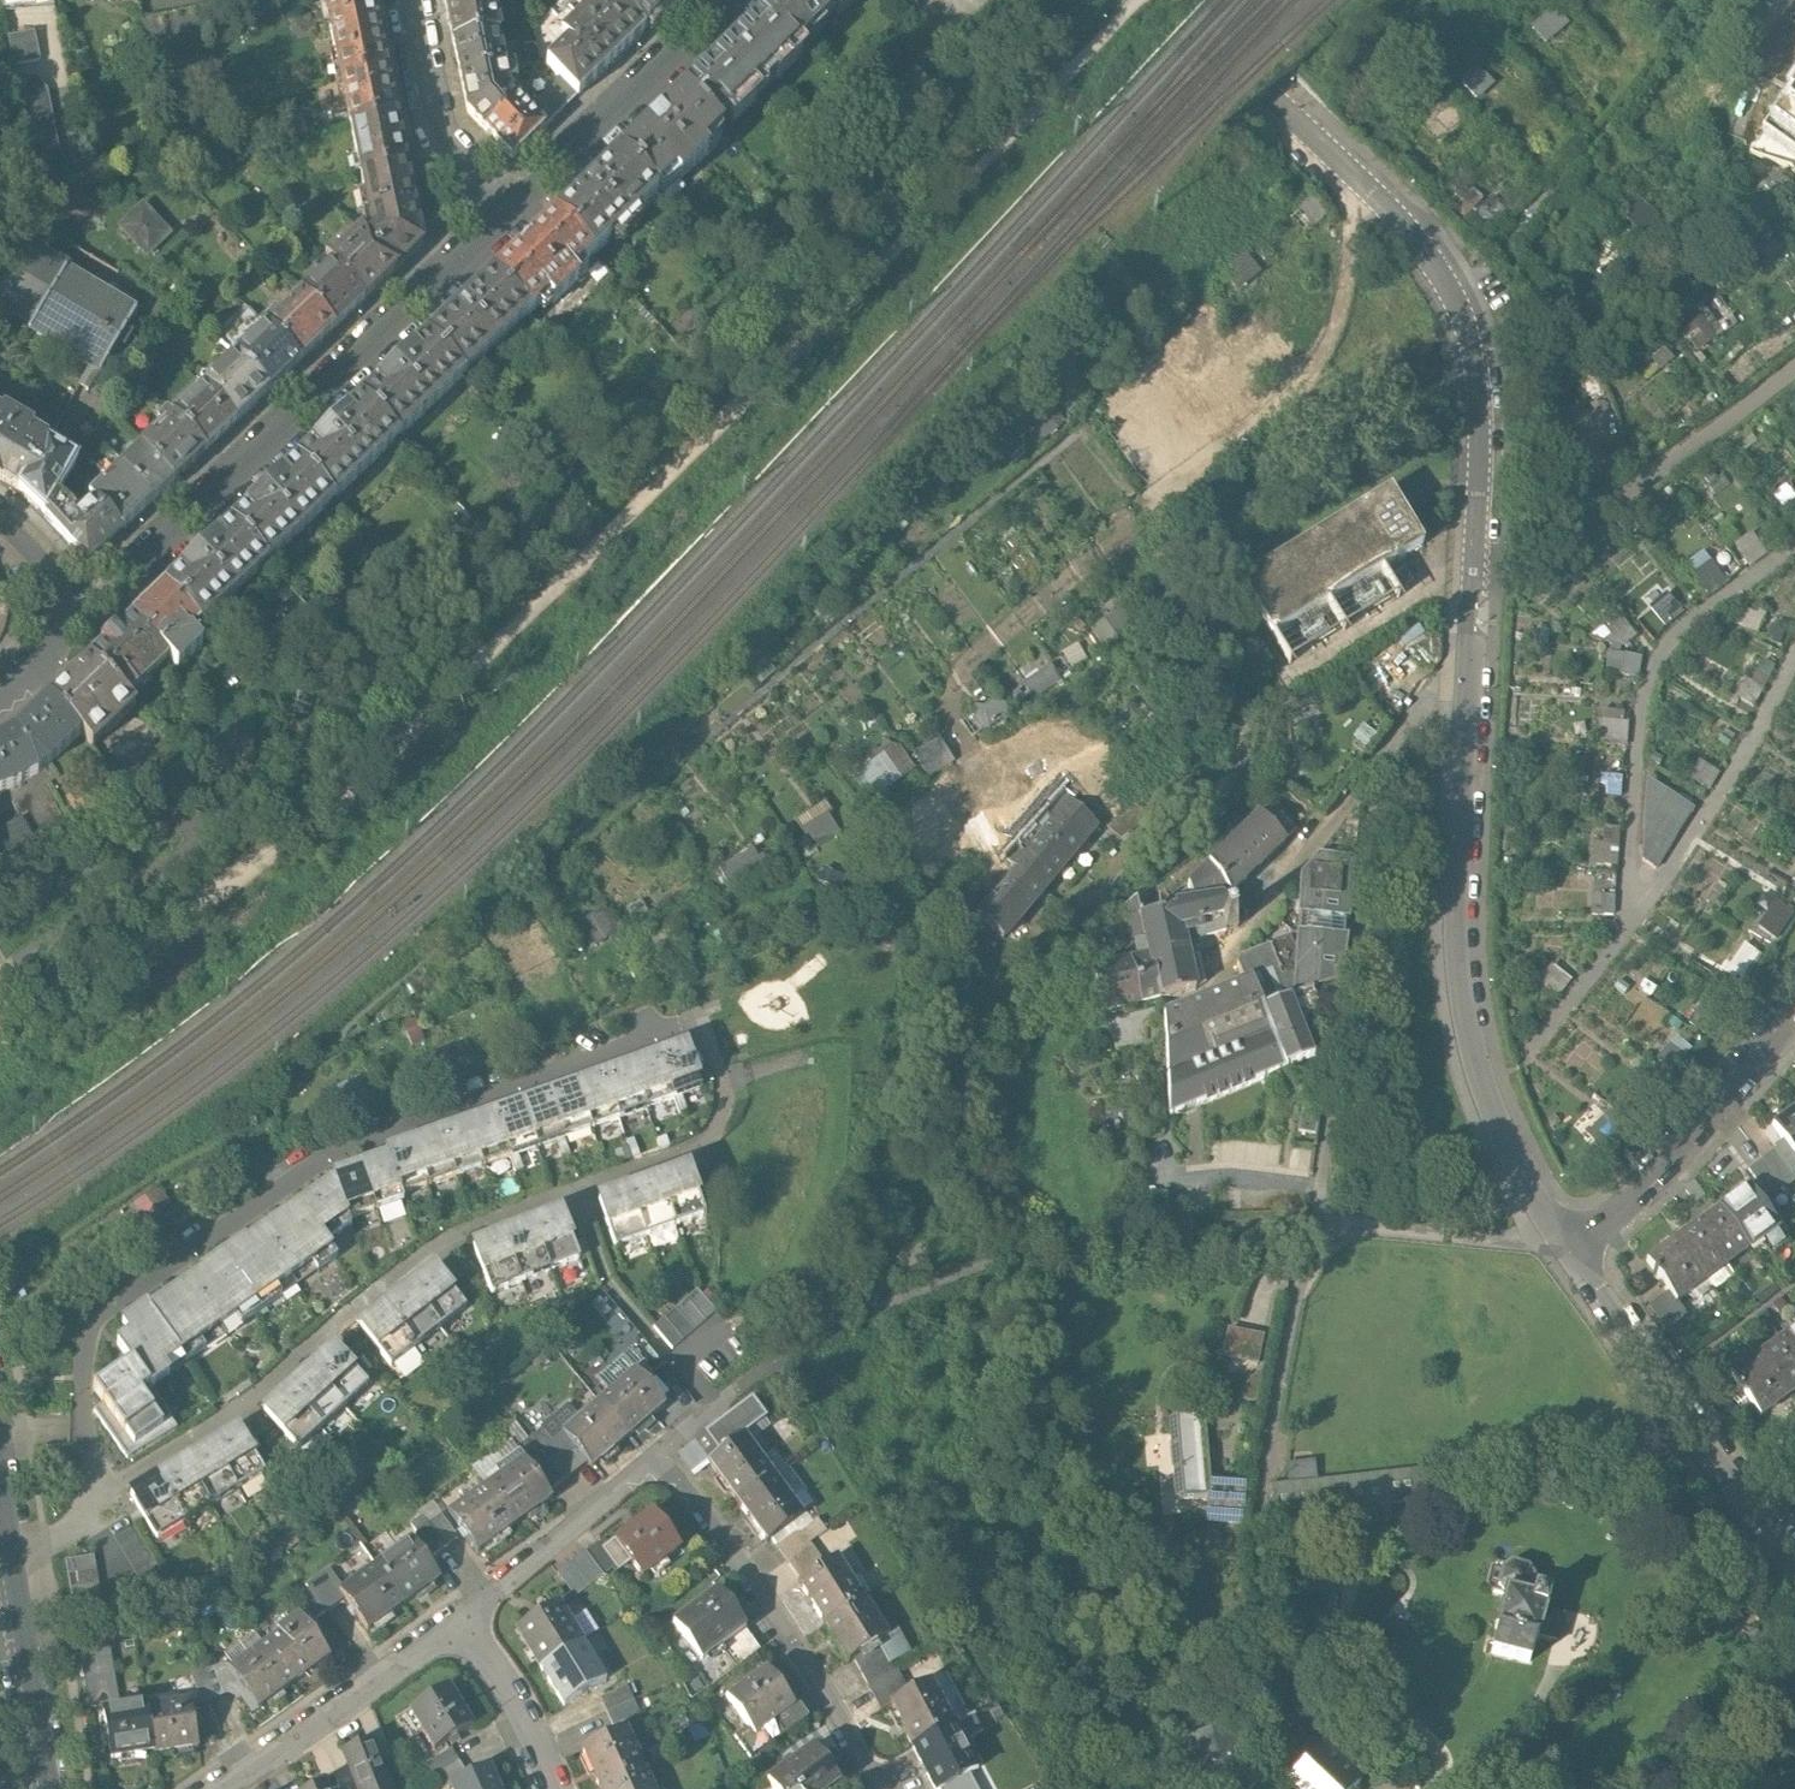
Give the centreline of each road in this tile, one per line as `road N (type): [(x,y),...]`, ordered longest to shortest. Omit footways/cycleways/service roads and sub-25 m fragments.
road 1 (residential): [(1554,1233),(1500,1139),(1479,1082),(1455,935),(1483,435),(1478,357),(1448,279),(1425,244),(1175,0)]
road 2 (residential): [(9,1562),(85,1516),(83,1379),(94,1322),(356,1144),(657,1037)]
road 3 (residential): [(1554,1233),(1516,1244),(1317,1226),(1263,1466),(1261,1577),(1291,1678),(1388,1788)]
road 4 (residential): [(62,607),(100,600),(501,215)]
road 5 (residential): [(653,1449),(789,1624),(894,1788)]
road 6 (residential): [(1794,1545),(1567,1252)]
road 7 (residential): [(1567,1252),(1616,1214),(1794,1010)]
road 8 (residential): [(501,215),(728,0)]
road 9 (residential): [(458,1624),(220,1788)]
road 10 (residential): [(653,1449),(458,1624)]
road 11 (residential): [(501,215),(440,147),(409,0)]
road 12 (tertiary): [(9,1562),(48,1788)]
road 13 (residential): [(458,1624),(525,1706),(560,1788)]
road 14 (residential): [(770,1360),(653,1449)]

